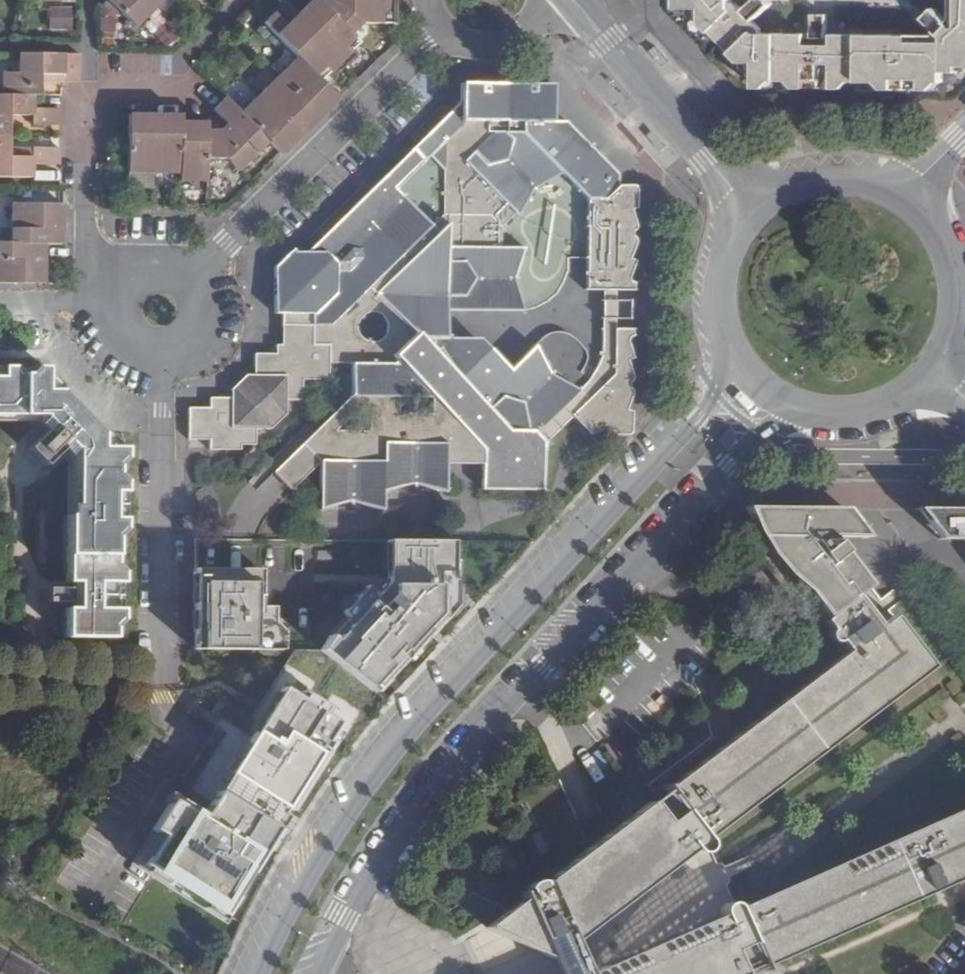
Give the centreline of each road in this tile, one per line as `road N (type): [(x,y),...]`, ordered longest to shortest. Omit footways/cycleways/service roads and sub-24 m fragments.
road 1 (residential): [(733,364),(701,419),(385,766),(320,862),(263,973)]
road 2 (residential): [(322,973),(366,891),(435,792),(758,433),(787,412)]
road 3 (residential): [(443,30),(198,270)]
road 4 (residential): [(163,688),(162,367)]
road 5 (residential): [(182,92),(116,92),(89,117),(90,258),(108,287)]
road 6 (residential): [(754,210),(573,0)]
road 7 (residential): [(909,195),(846,175),(781,190),(754,210)]
road 8 (residential): [(754,210),(720,267),(716,300),(733,364)]
road 9 (residential): [(787,412),(867,422),(936,381)]
road 10 (residential): [(443,30),(462,45),(503,44),(565,0)]
road 11 (residential): [(162,367),(195,354),(214,325),(212,291),(198,270)]

